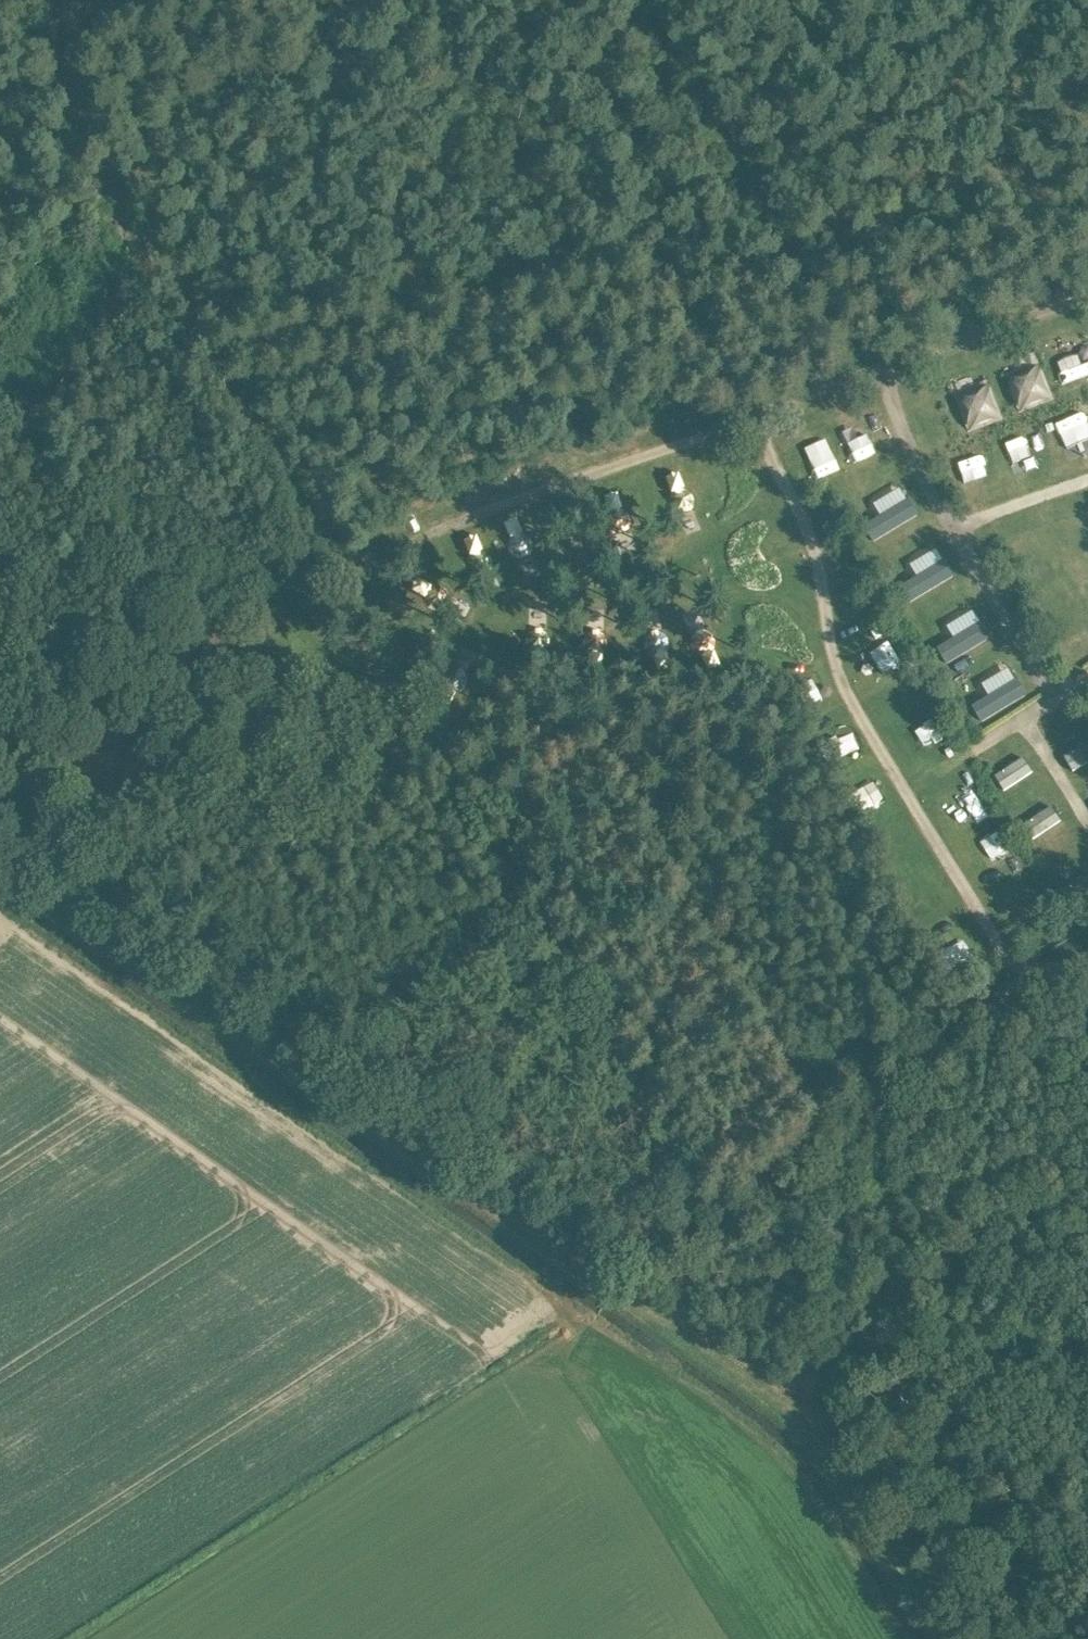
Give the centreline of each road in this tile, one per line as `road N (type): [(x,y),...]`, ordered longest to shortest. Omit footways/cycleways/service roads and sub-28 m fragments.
road 1 (track): [(29,885),(794,1411),(950,1638)]
road 2 (track): [(0,747),(346,567)]

